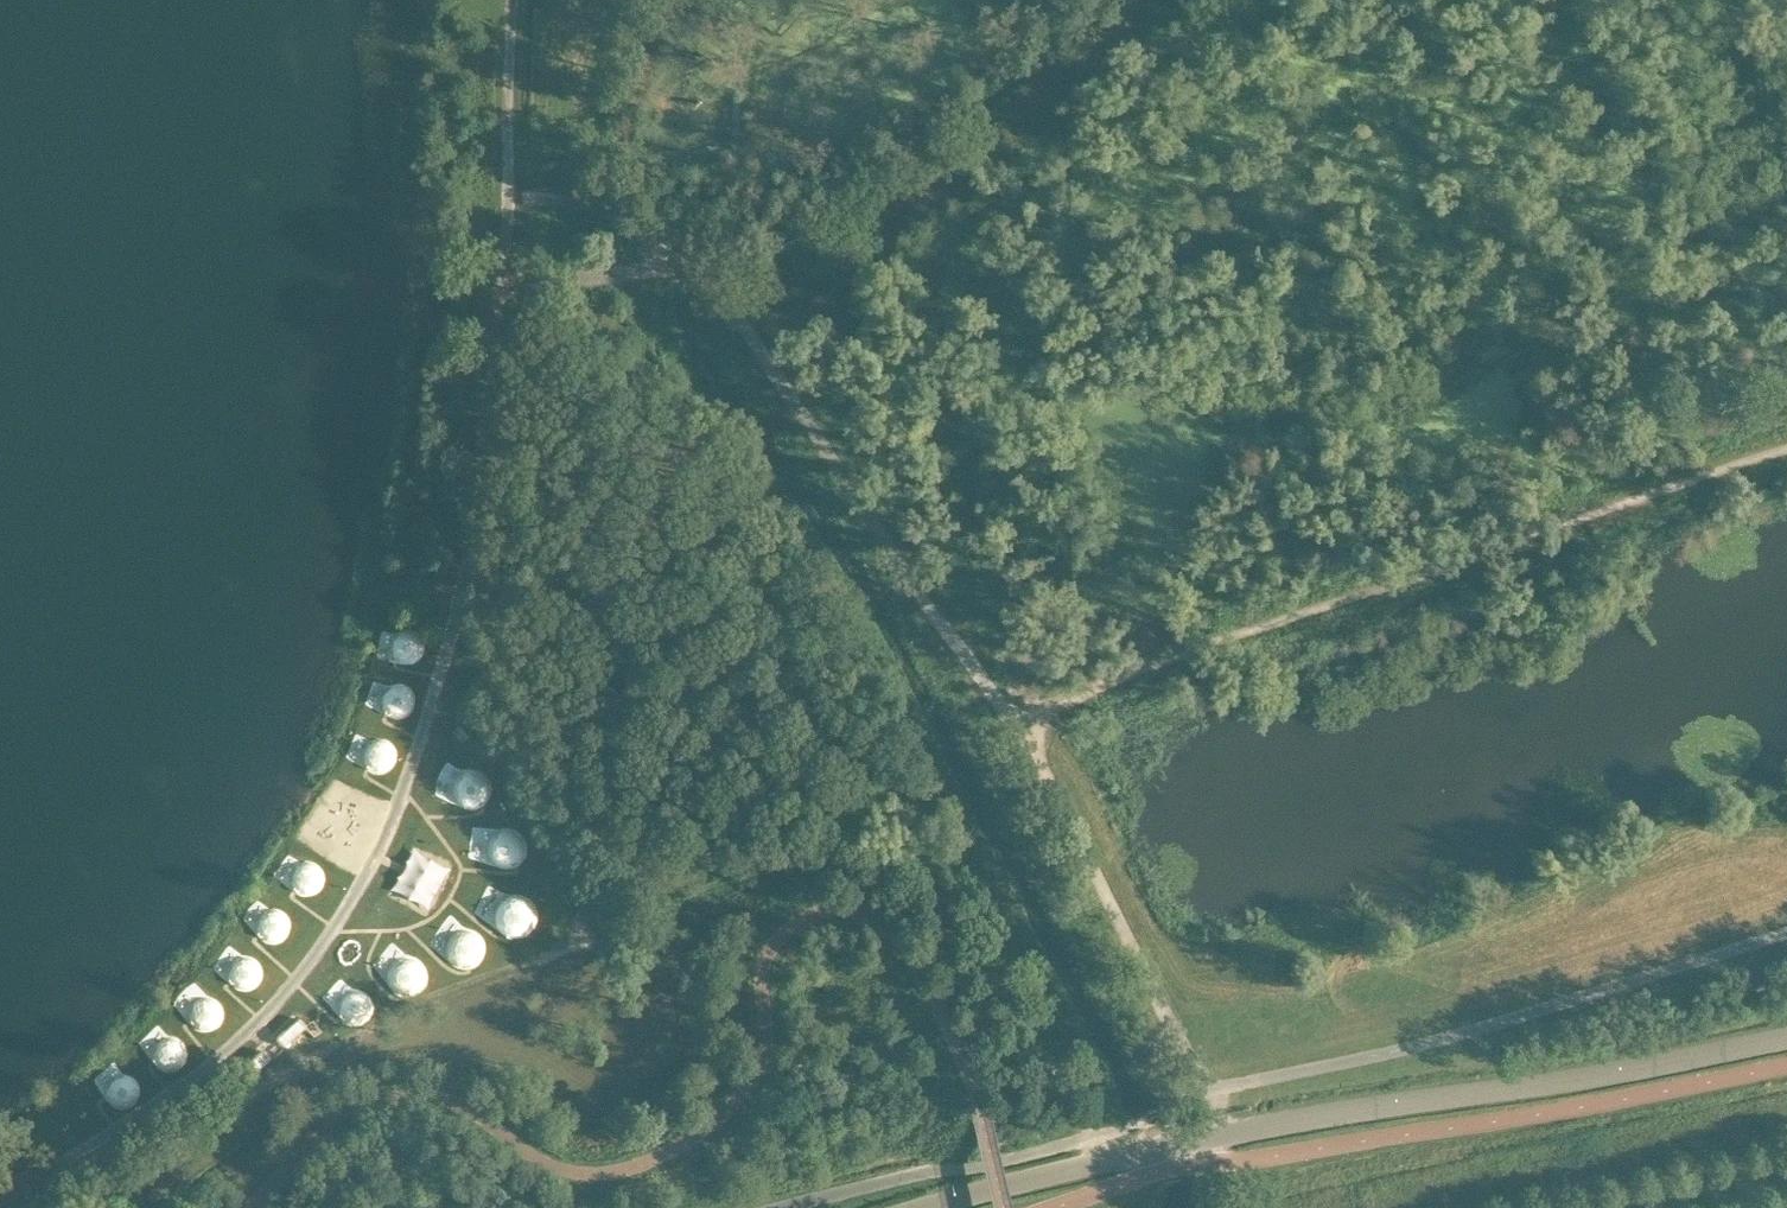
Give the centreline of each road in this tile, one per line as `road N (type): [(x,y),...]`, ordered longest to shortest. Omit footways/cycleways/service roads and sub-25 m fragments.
road 1 (unclassified): [(913,1207),(1224,1131),(1487,1093),(1786,1031)]
road 2 (track): [(596,205),(684,268),(824,431),(1039,755)]
road 3 (track): [(1039,755),(1209,1087)]

